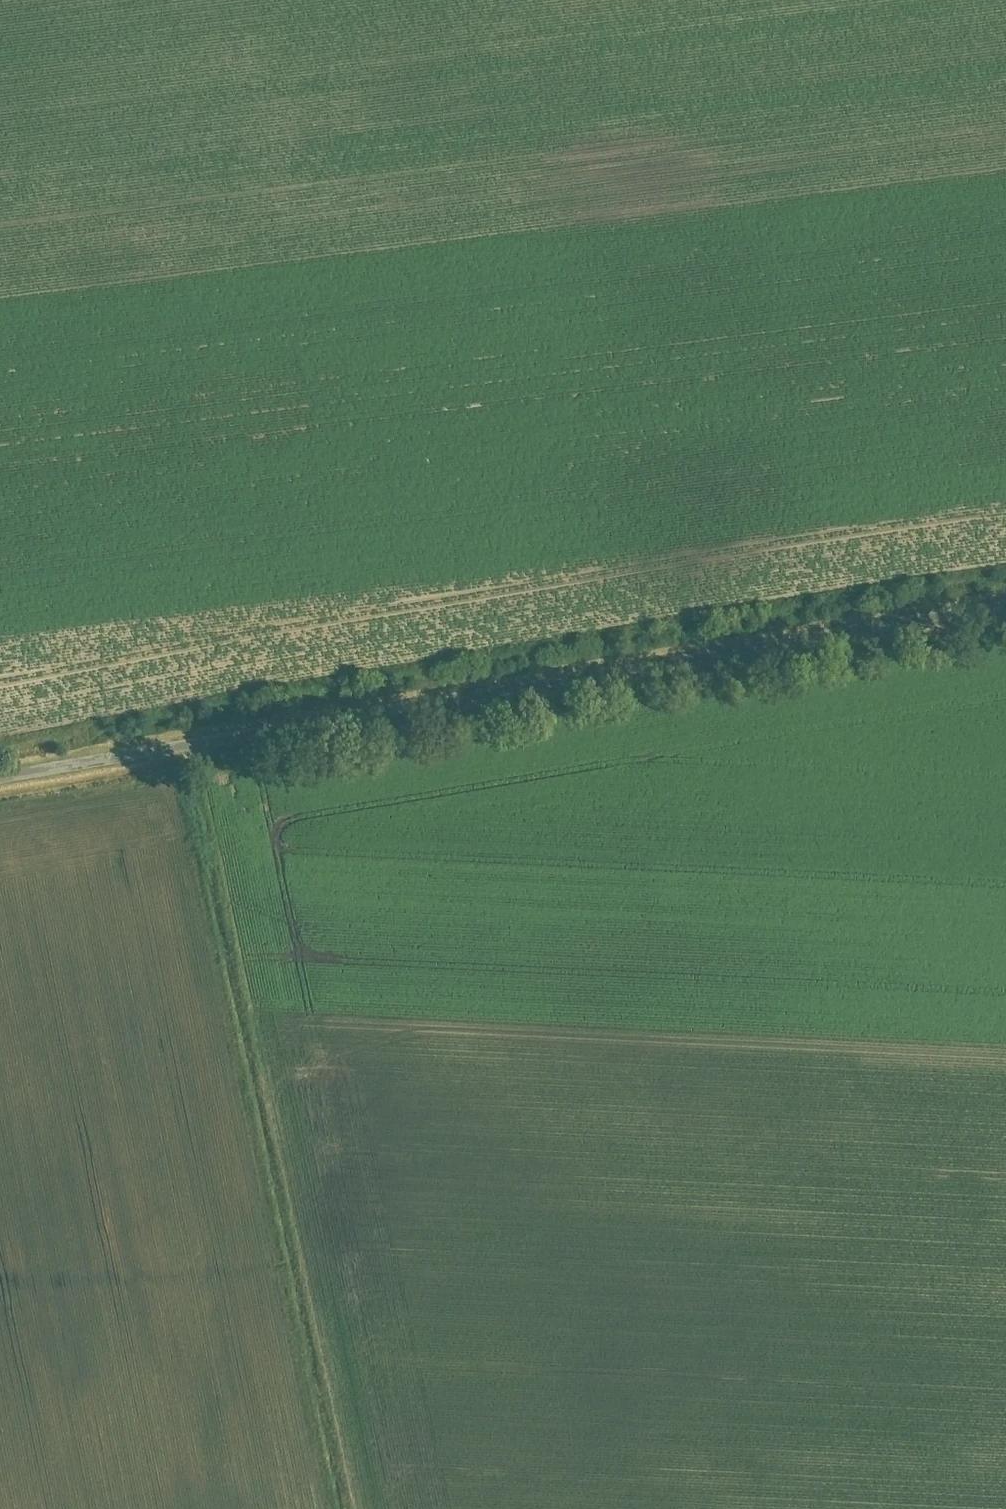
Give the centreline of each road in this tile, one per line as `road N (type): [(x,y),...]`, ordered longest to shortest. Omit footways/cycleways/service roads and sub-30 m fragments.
road 1 (unclassified): [(1005,623),(0,772)]

